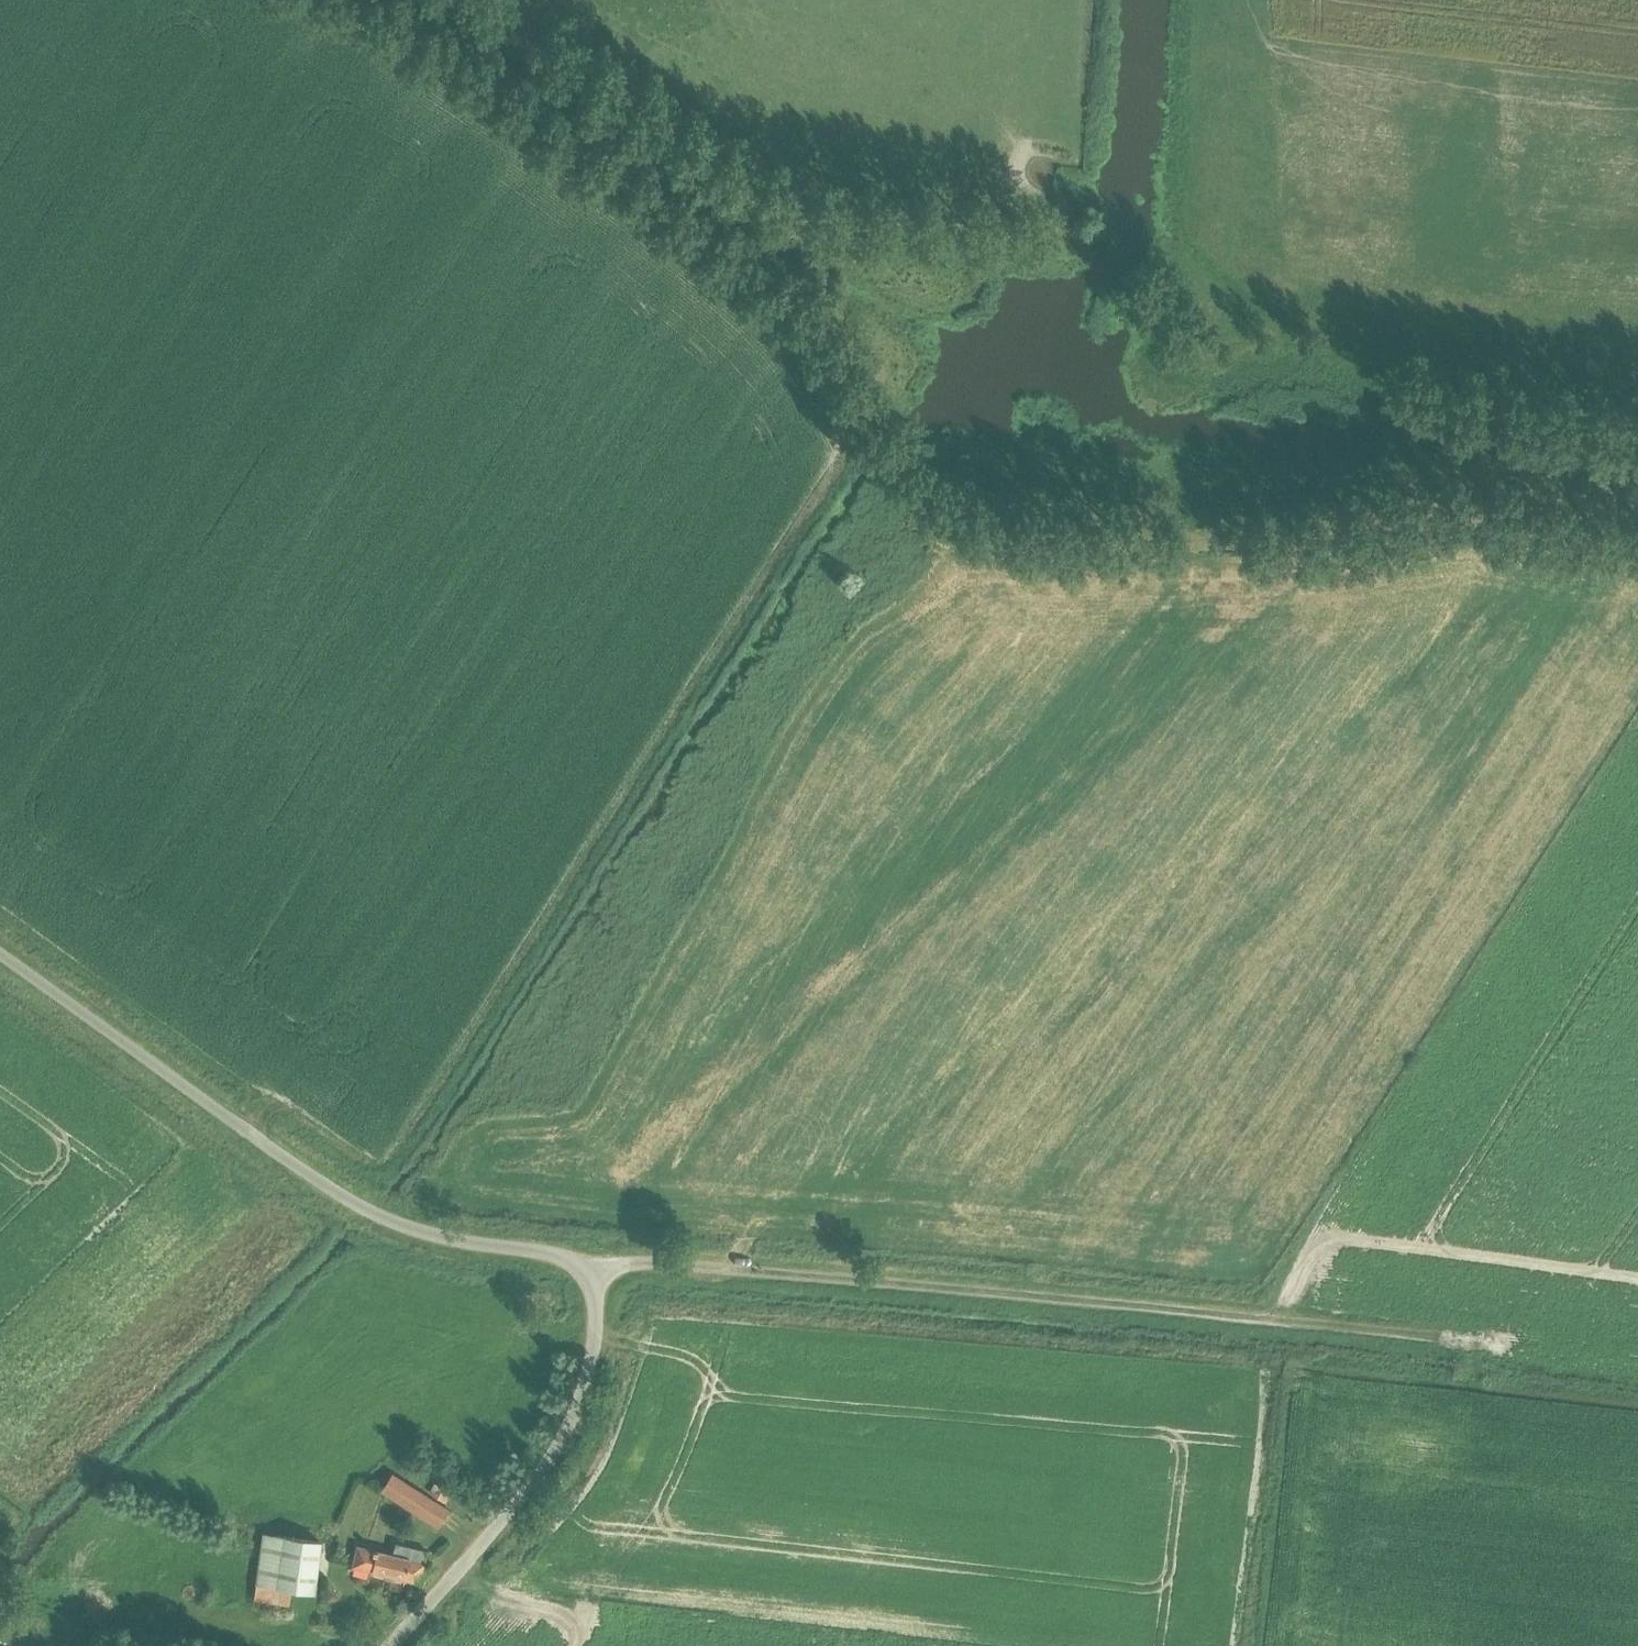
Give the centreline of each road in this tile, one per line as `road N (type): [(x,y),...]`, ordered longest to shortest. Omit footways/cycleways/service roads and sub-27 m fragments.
road 1 (unclassified): [(390,1645),(554,1450),(589,1366),(597,1266),(458,1240),(370,1210),(0,955)]
road 2 (track): [(1432,1333),(637,1263),(597,1266)]

